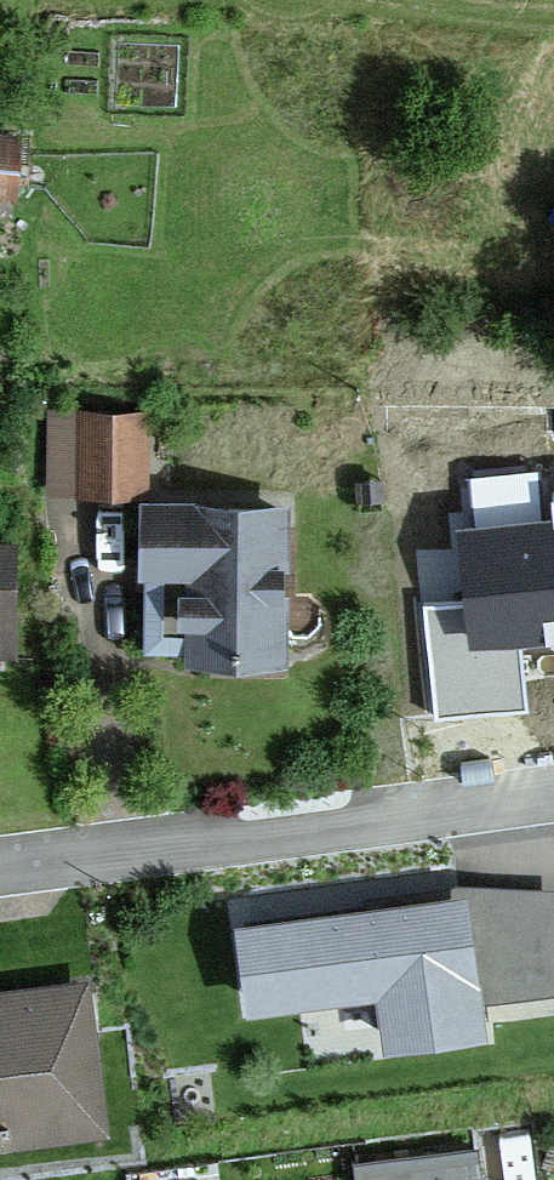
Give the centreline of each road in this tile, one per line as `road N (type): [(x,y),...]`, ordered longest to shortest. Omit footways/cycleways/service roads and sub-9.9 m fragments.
road 1 (residential): [(553,801),(0,873)]

